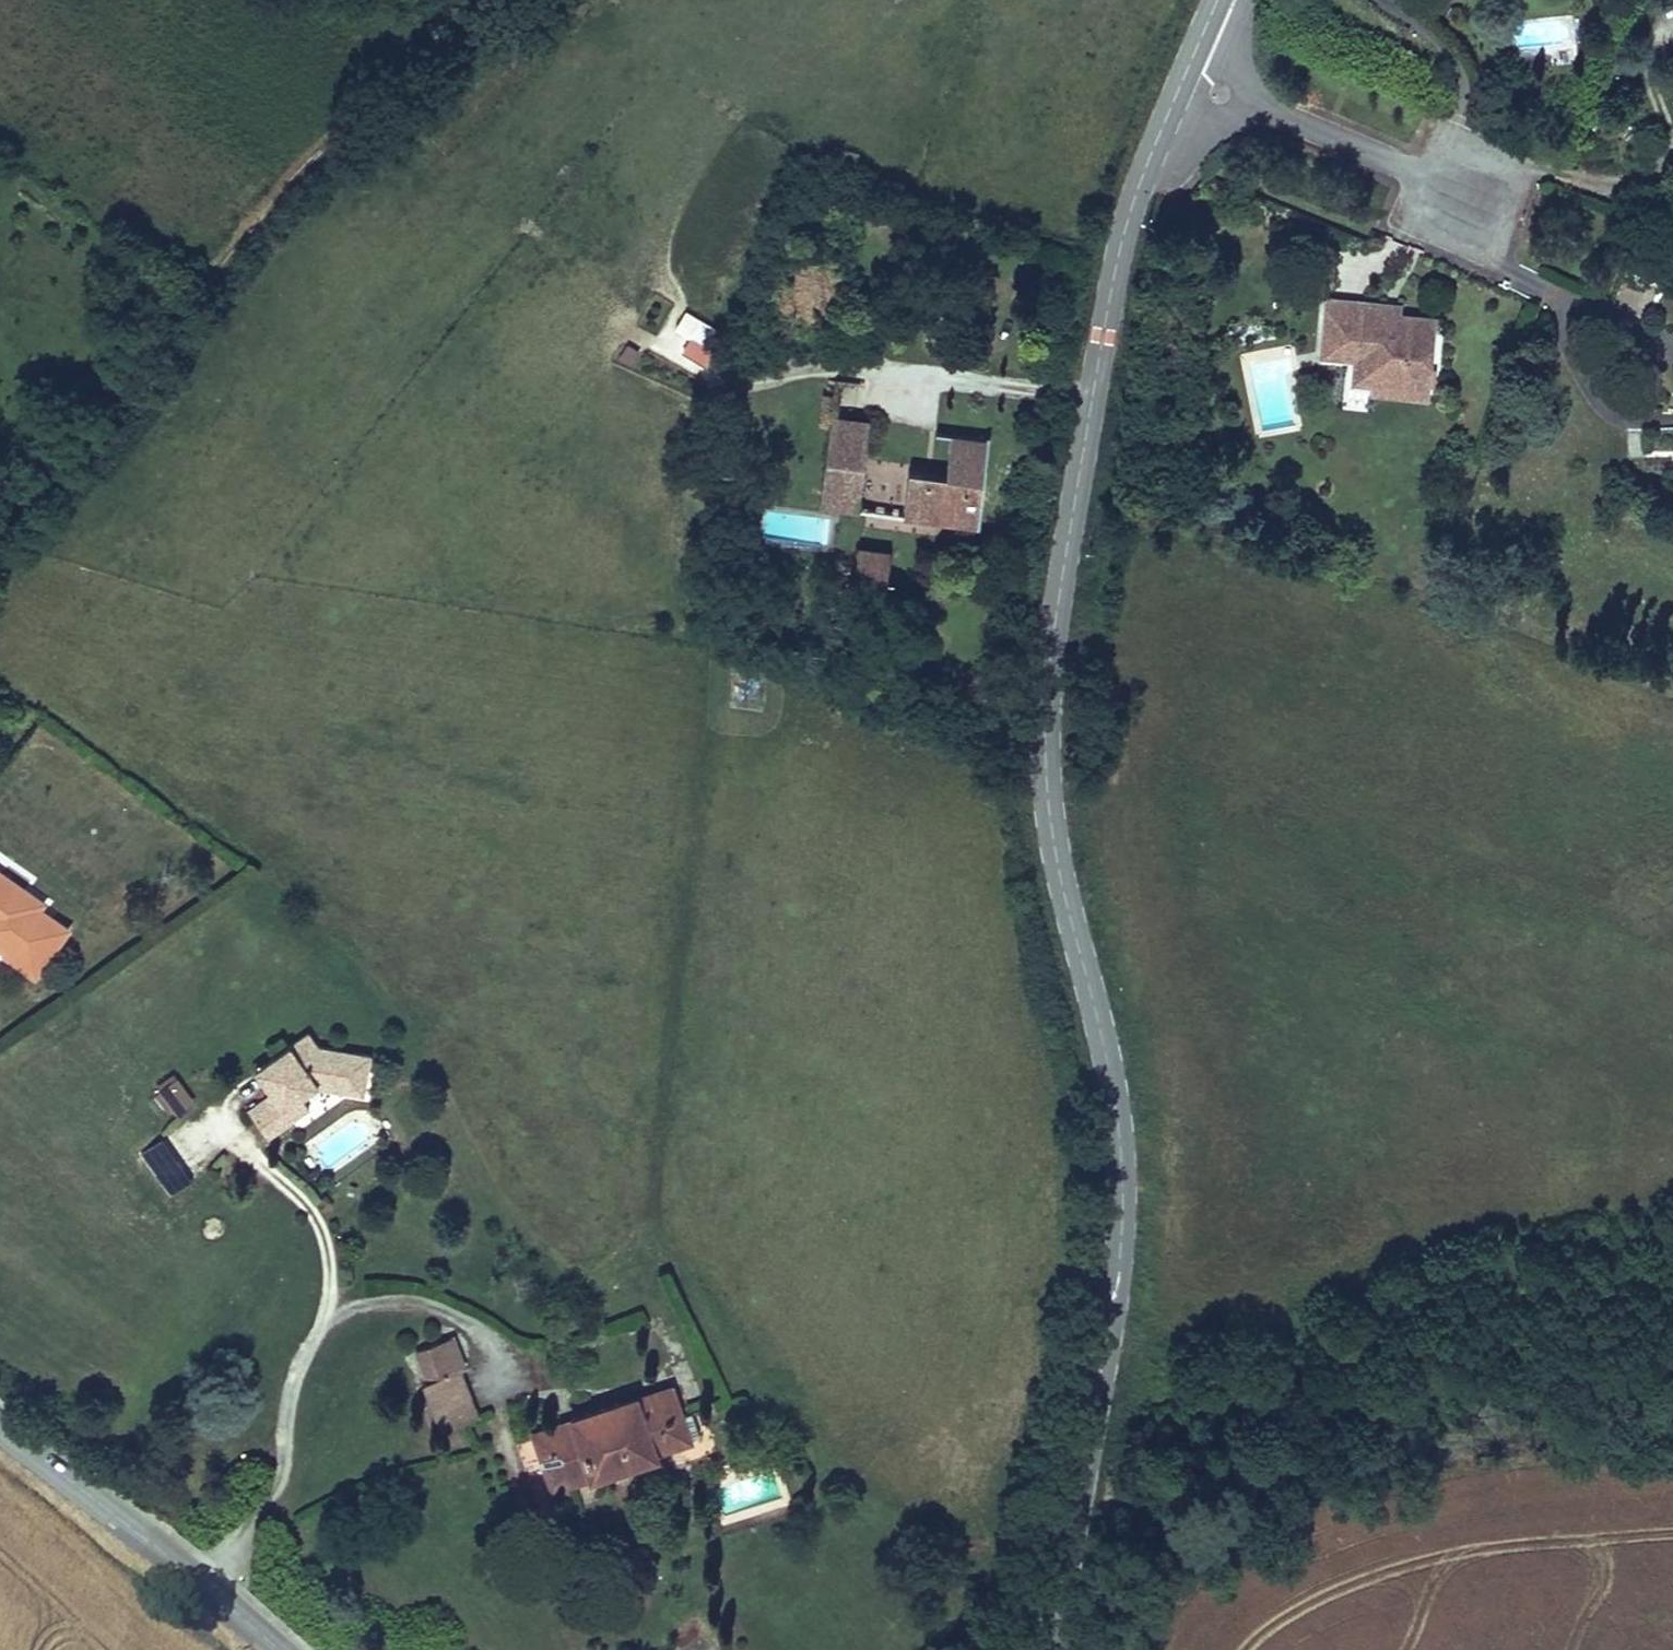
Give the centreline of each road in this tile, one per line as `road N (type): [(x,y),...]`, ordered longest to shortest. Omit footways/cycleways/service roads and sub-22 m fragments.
road 1 (tertiary): [(1184,75),(1138,183),(1116,266),(1053,629),(1044,732),(1063,892),(1103,1047),(1122,1193),(1119,1273),(1050,1649)]
road 2 (tertiary): [(278,1649),(0,1429)]
road 3 (residential): [(1472,197),(1184,75)]

